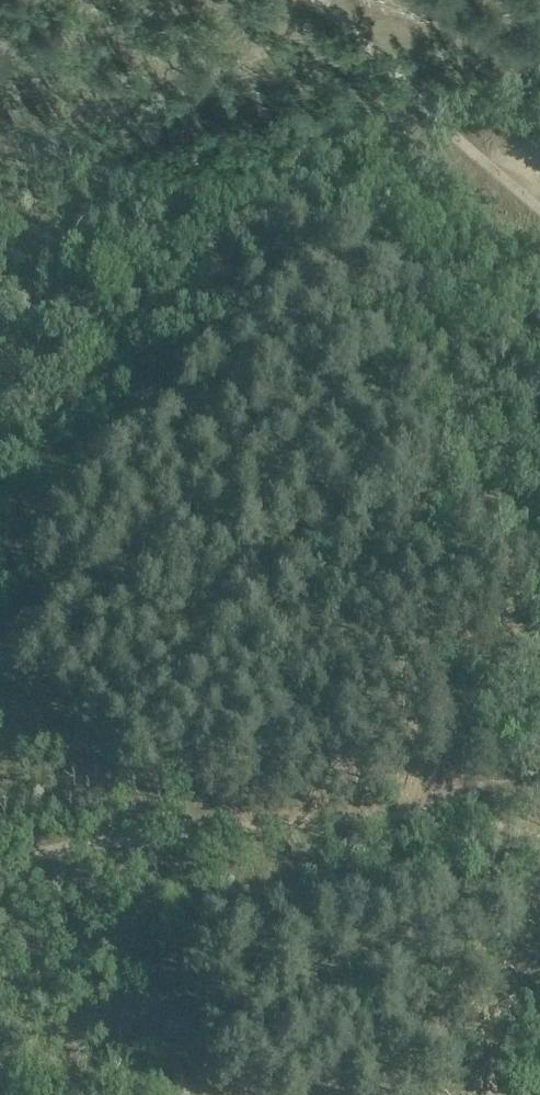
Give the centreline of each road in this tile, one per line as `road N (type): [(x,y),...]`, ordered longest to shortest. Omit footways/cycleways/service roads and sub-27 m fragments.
road 1 (track): [(539,209),(322,0)]

